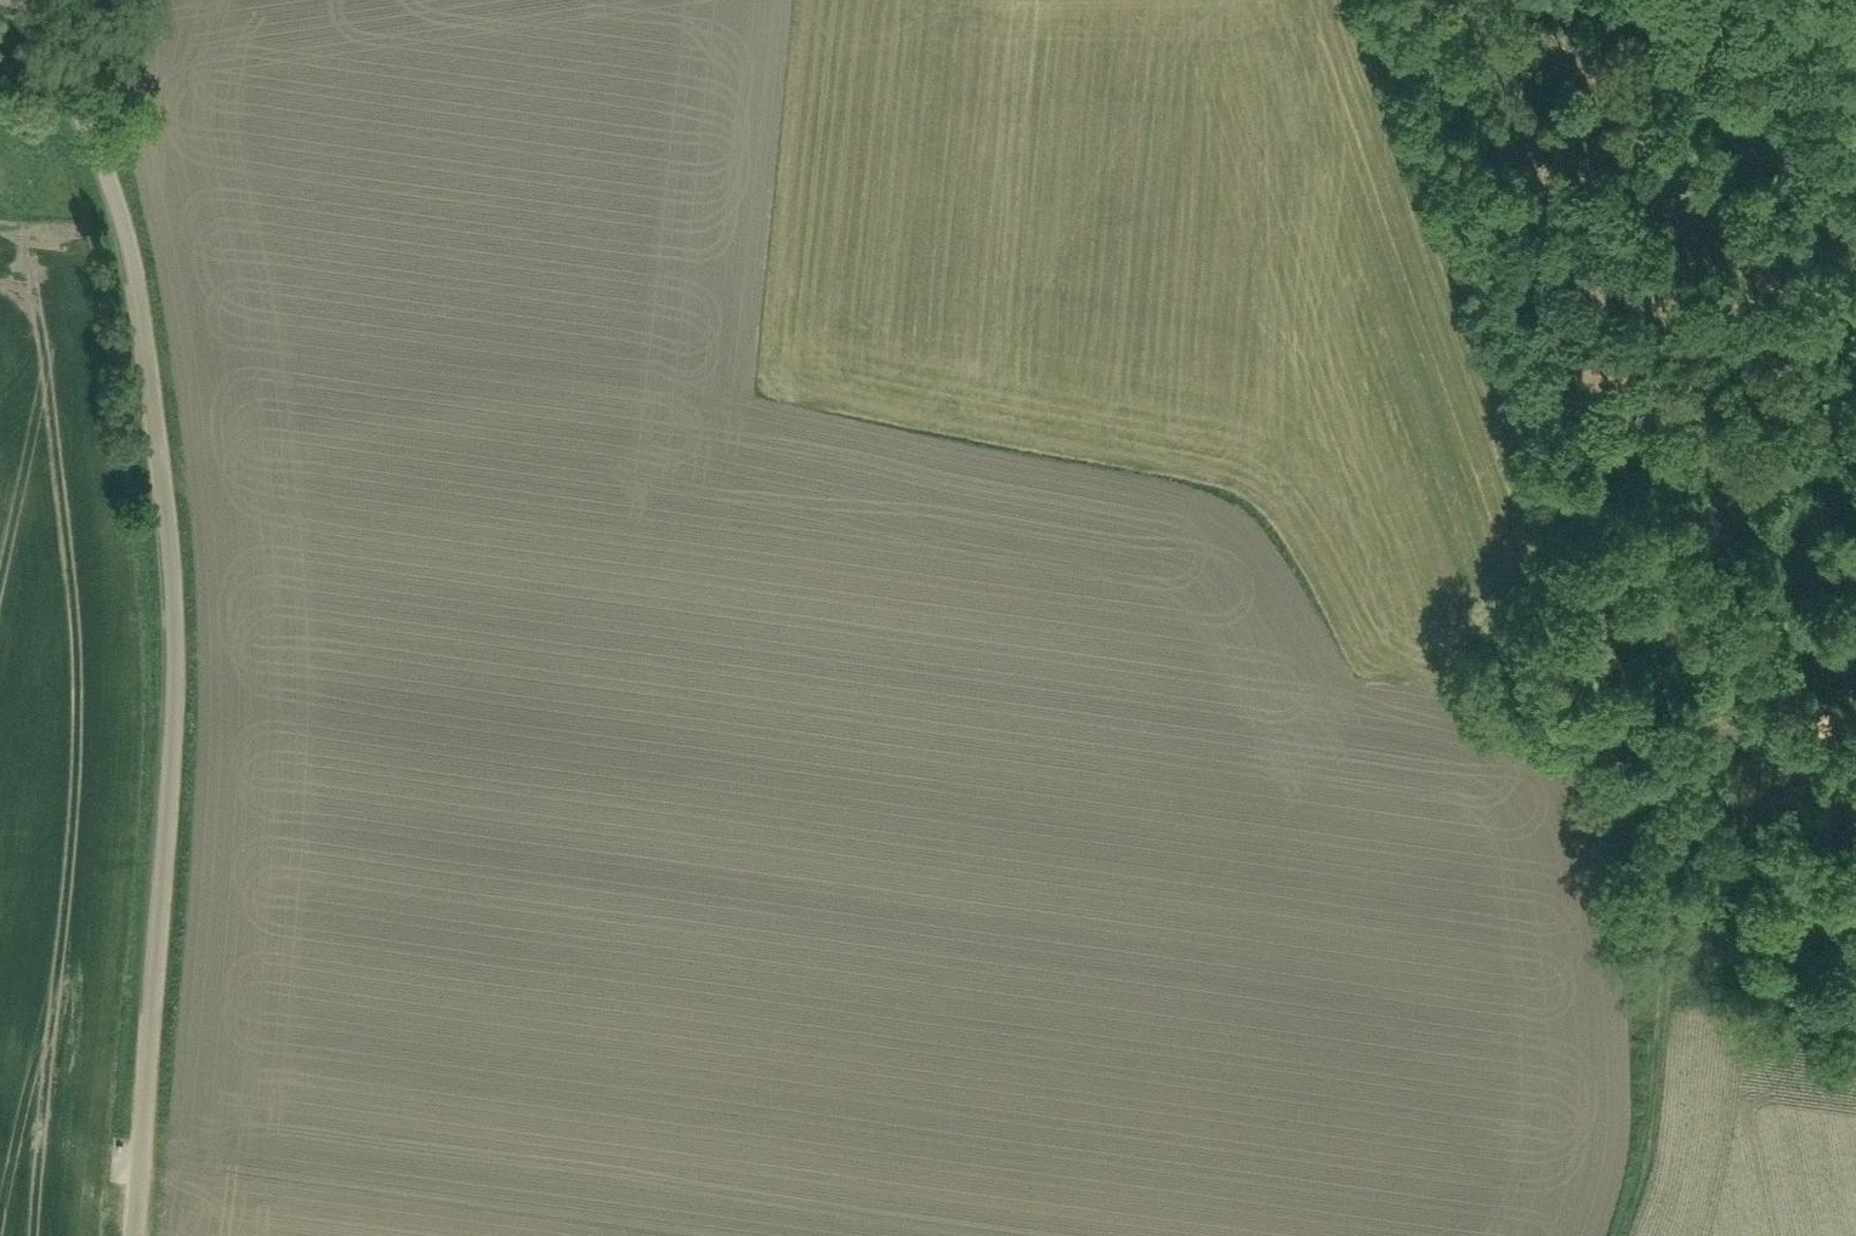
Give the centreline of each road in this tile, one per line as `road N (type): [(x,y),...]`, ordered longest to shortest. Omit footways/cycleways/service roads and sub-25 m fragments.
road 1 (residential): [(134,1235),(178,639),(171,526),(130,241),(57,75),(11,0)]
road 2 (tertiary): [(1855,276),(1609,0)]

